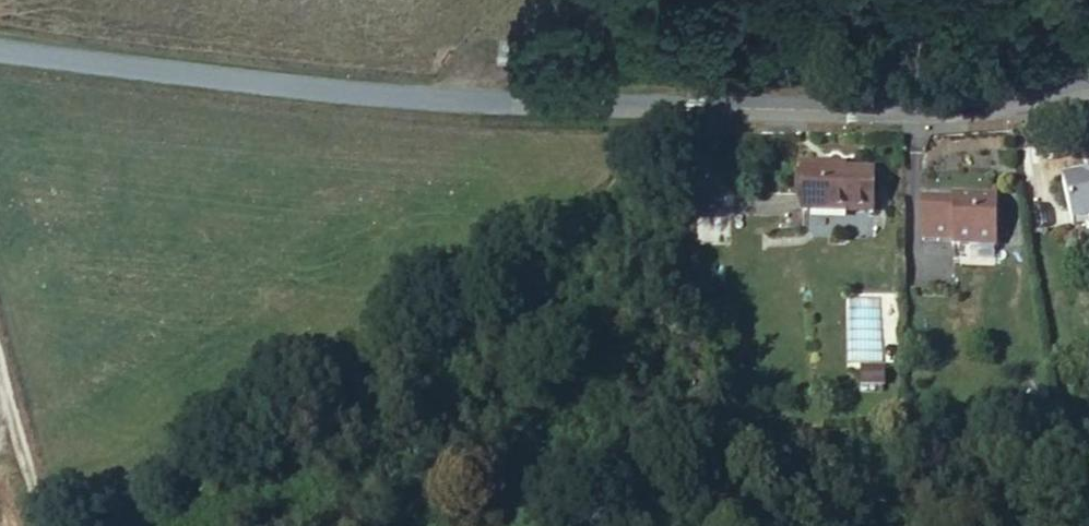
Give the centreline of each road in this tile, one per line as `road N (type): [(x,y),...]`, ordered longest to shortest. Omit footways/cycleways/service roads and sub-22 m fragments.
road 1 (residential): [(1088,82),(917,115),(670,119),(427,104),(0,59)]
road 2 (track): [(0,381),(33,525)]

